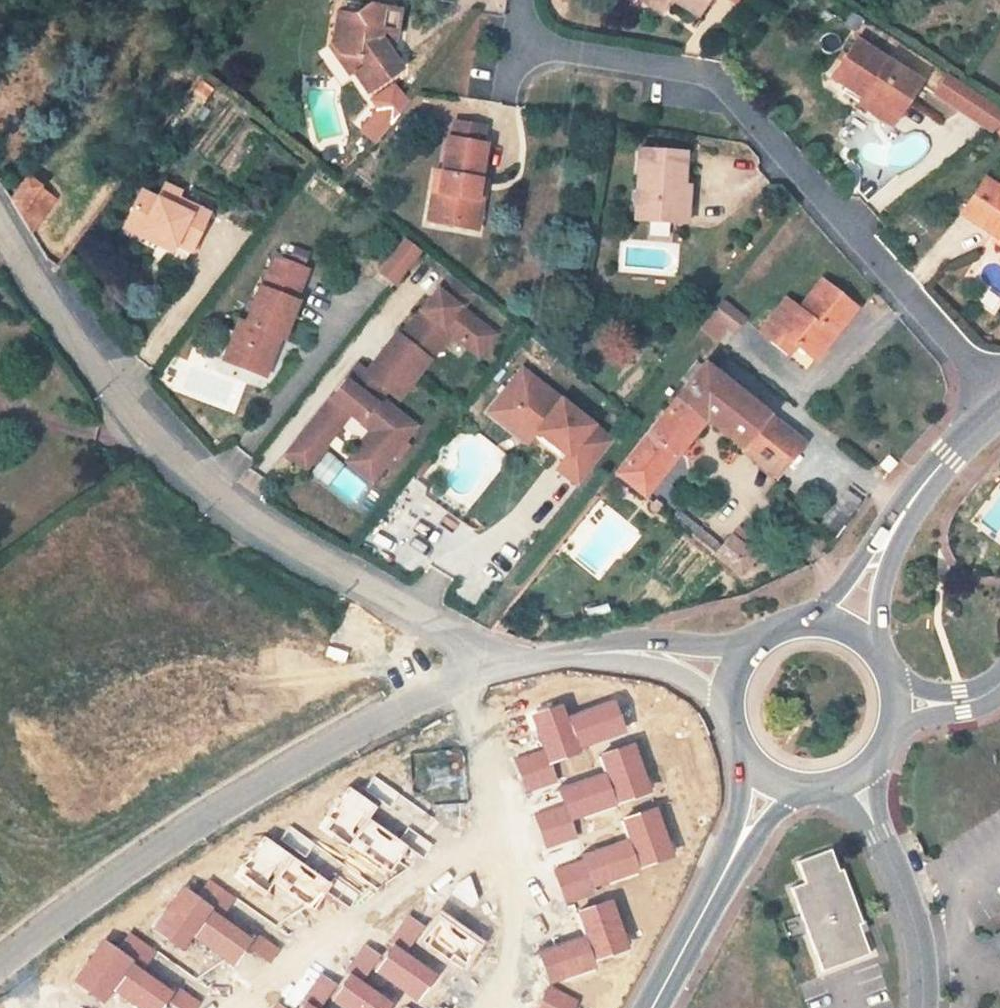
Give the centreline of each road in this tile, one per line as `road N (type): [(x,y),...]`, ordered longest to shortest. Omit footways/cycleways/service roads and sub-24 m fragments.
road 1 (tertiary): [(515,668),(260,530),(158,450),(40,284),(0,212)]
road 2 (unclassified): [(10,957),(135,862),(323,749),(463,686)]
road 3 (residential): [(224,1007),(500,832)]
road 4 (residential): [(854,780),(906,897),(920,1007)]
road 5 (secondary): [(657,1007),(755,820)]
road 6 (residential): [(495,1007),(510,947),(500,832)]
road 7 (secondary): [(897,554),(999,435)]
road 8 (residential): [(500,832),(463,686)]
road 9 (tertiary): [(515,668),(580,655),(644,667)]

